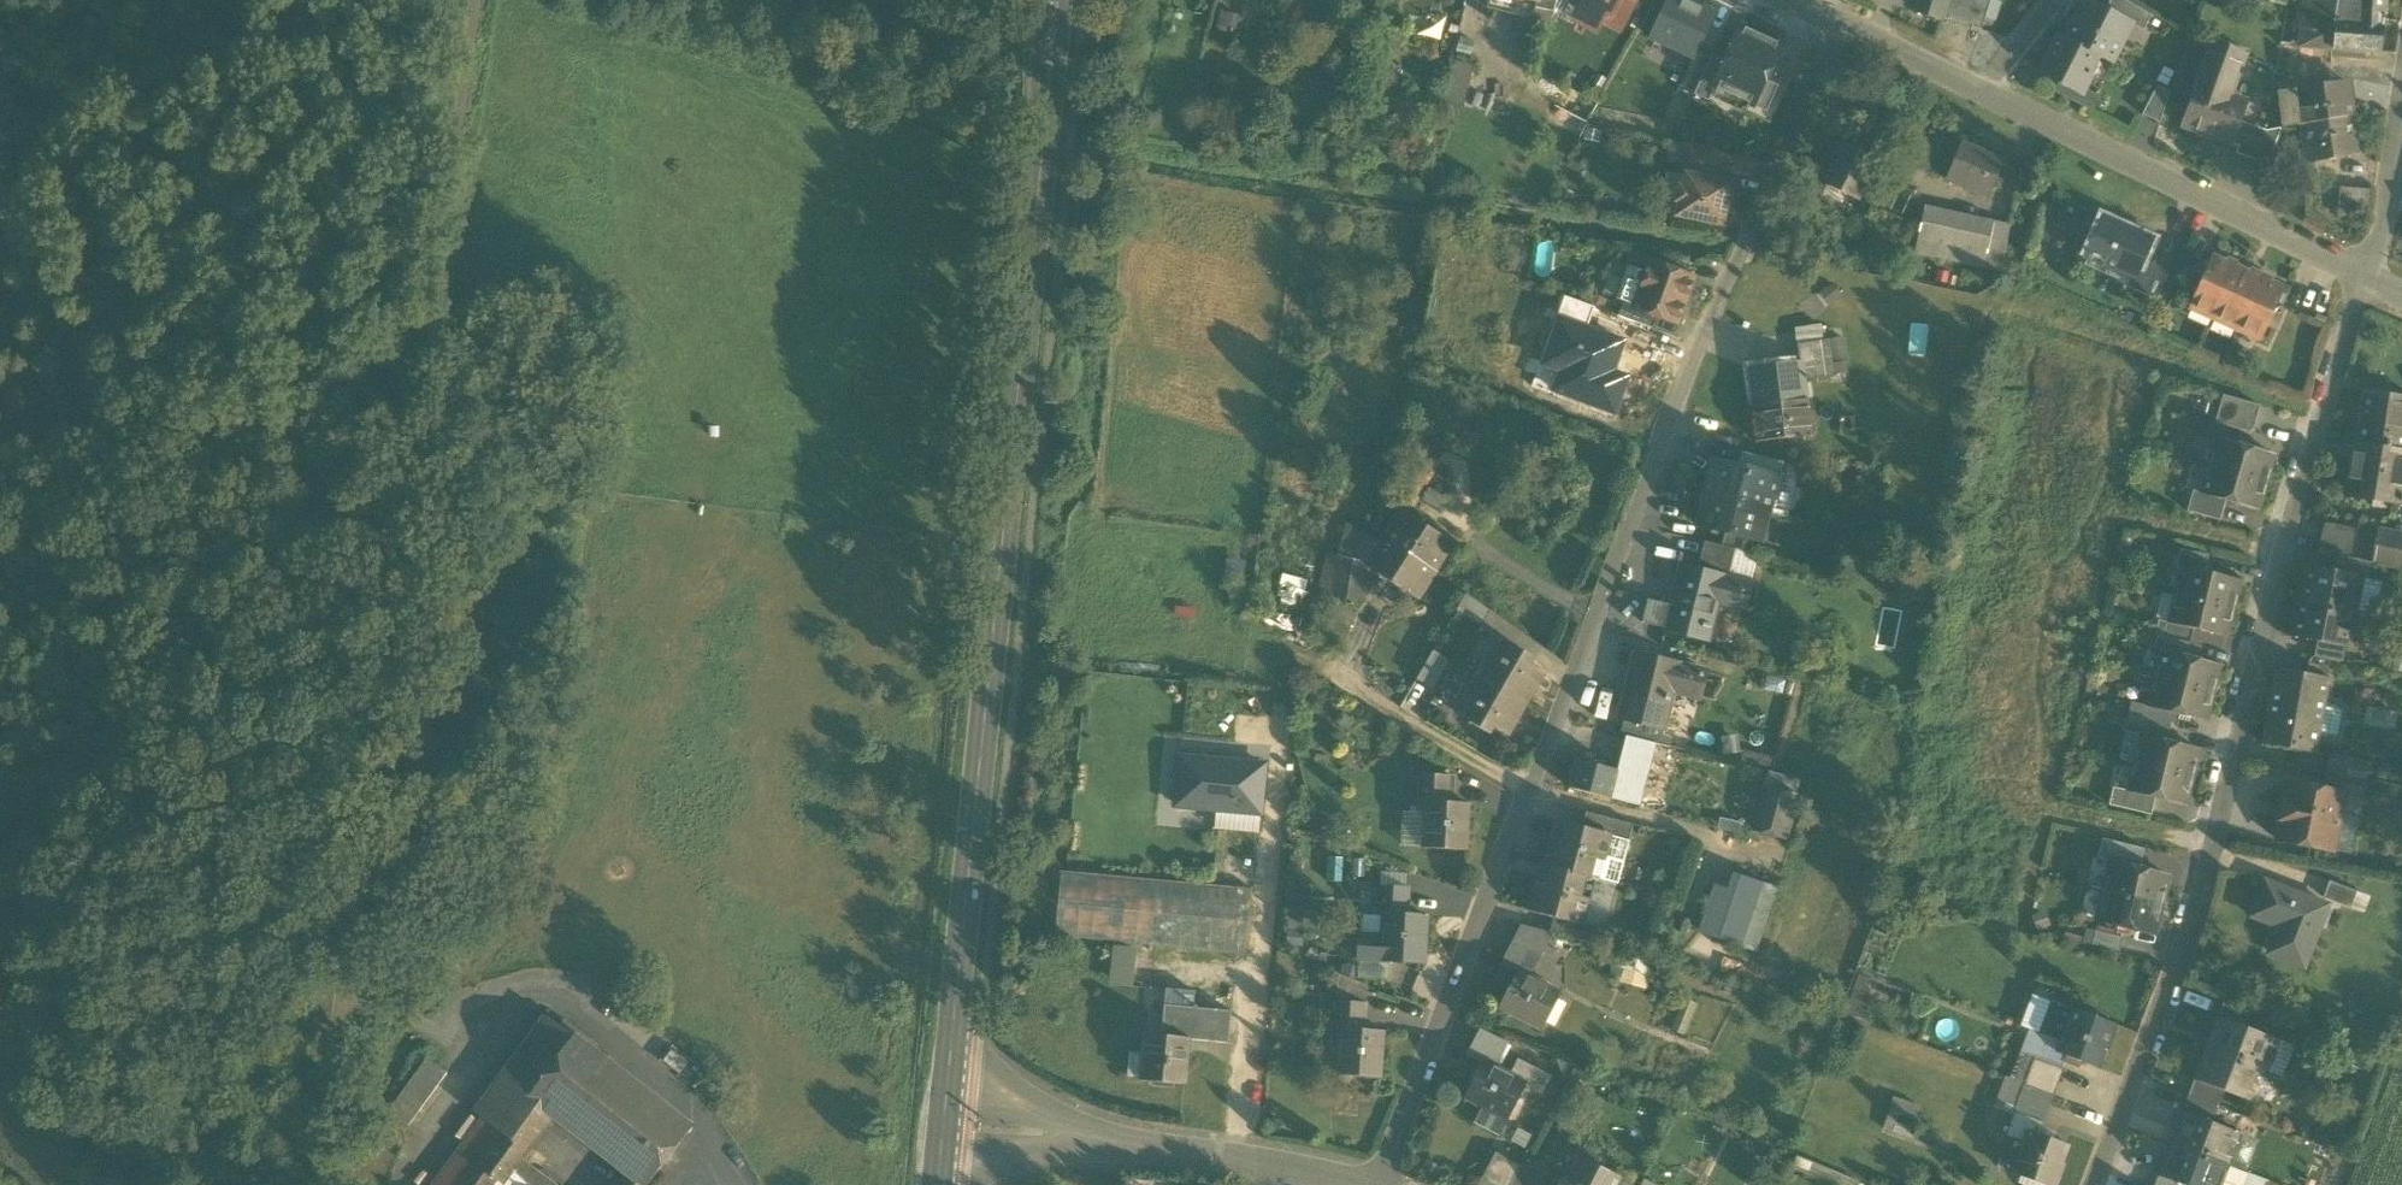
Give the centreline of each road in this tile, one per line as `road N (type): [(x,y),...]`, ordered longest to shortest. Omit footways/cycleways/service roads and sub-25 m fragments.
road 1 (residential): [(1378,1184),(1708,320),(1842,28)]
road 2 (unclassified): [(315,1184),(474,0)]
road 3 (secondary): [(1056,0),(944,1127)]
road 4 (unclassified): [(2362,273),(1979,90)]
road 5 (residential): [(2207,850),(2173,977),(2096,1184)]
road 6 (residential): [(944,1127),(1278,1165)]
road 7 (residential): [(2279,557),(2207,850)]
road 8 (residential): [(2362,273),(2279,557)]
road 9 (residential): [(2207,850),(1950,788)]
road 10 (residential): [(2279,557),(2100,514)]
road 11 (residential): [(2362,273),(2401,100)]
road 12 (unclassified): [(1979,90),(1842,28)]

